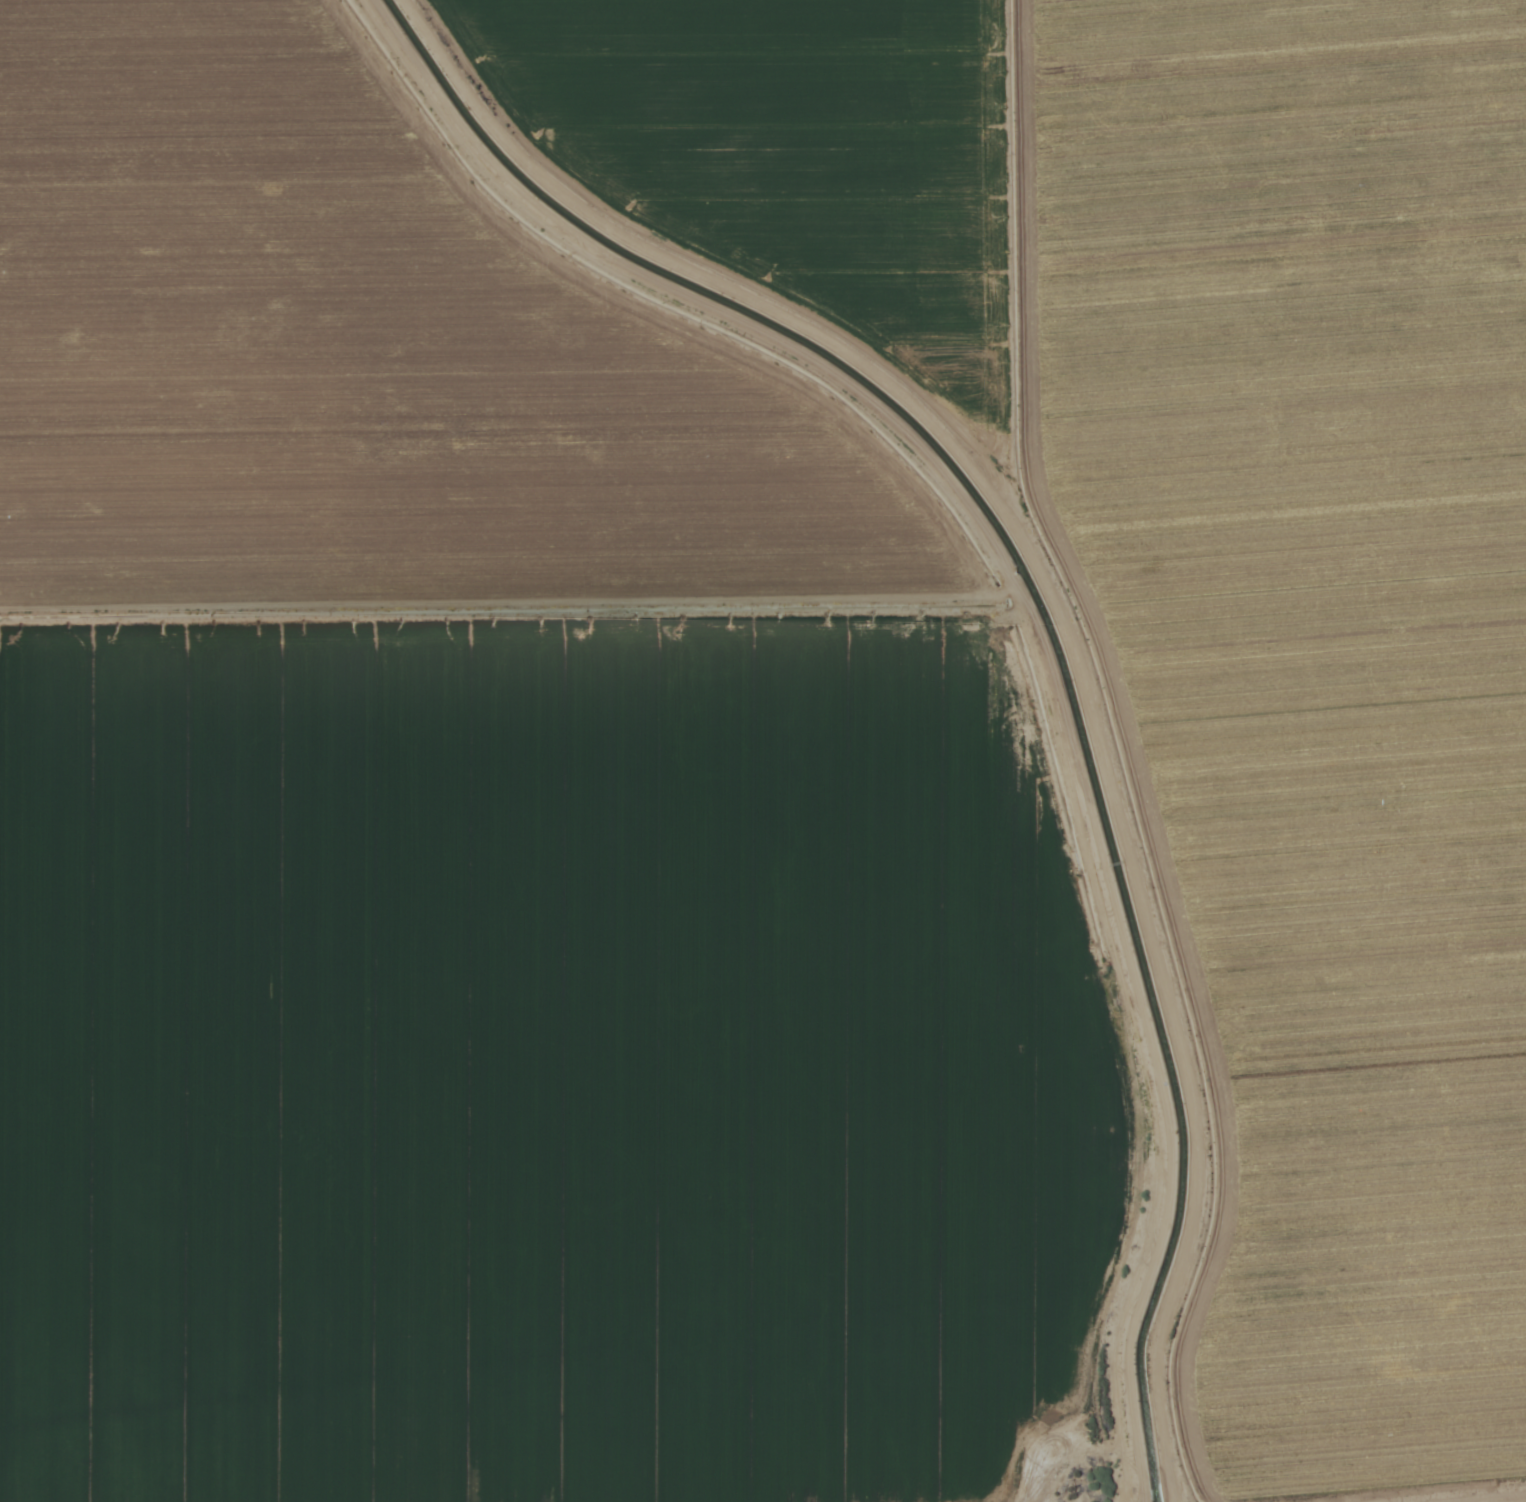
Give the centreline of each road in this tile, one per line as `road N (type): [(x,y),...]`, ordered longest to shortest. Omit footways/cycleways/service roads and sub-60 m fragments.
road 1 (residential): [(1174,1501),(1159,1343),(1191,1216),(1197,1119),(1093,712),(1049,587),(981,476),(889,377),(569,198),(490,123),(406,0)]

